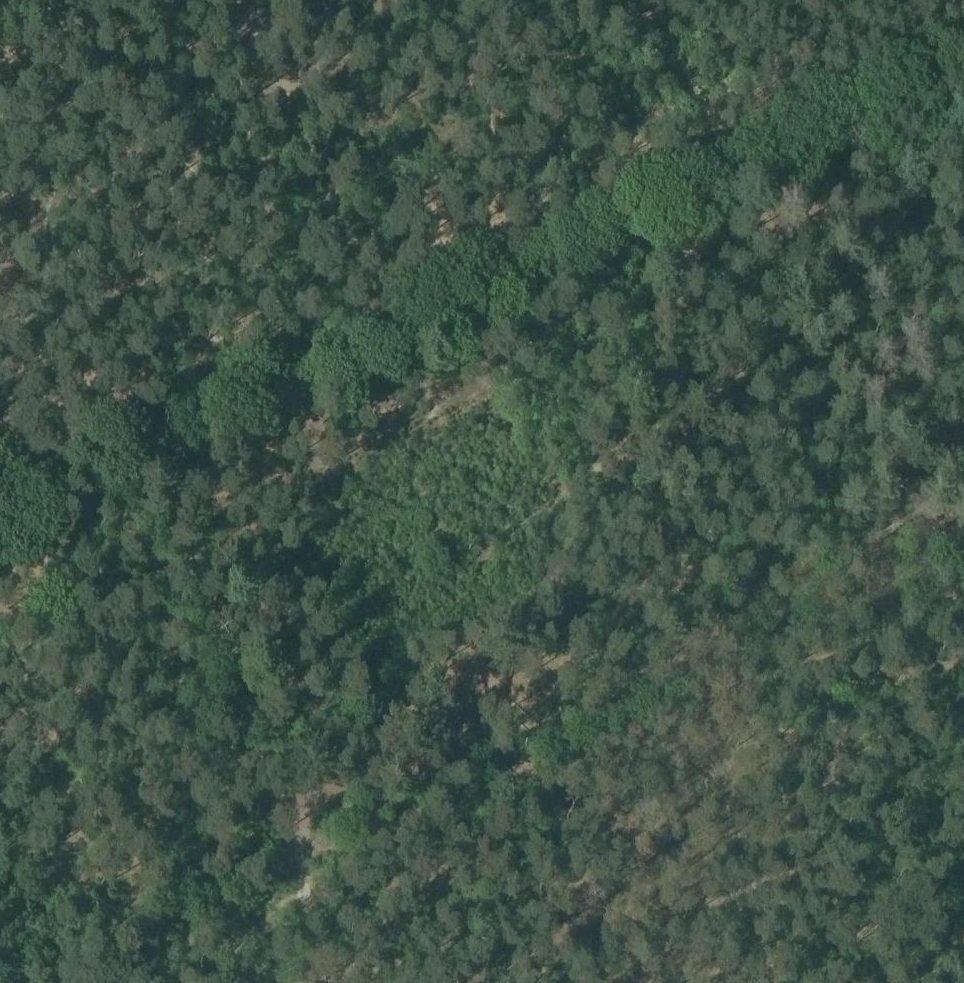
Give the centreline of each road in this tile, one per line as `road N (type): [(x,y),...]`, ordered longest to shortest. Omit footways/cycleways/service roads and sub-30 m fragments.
road 1 (track): [(0,513),(389,340),(731,171),(963,79)]
road 2 (track): [(85,474),(149,607),(229,735),(280,982)]

